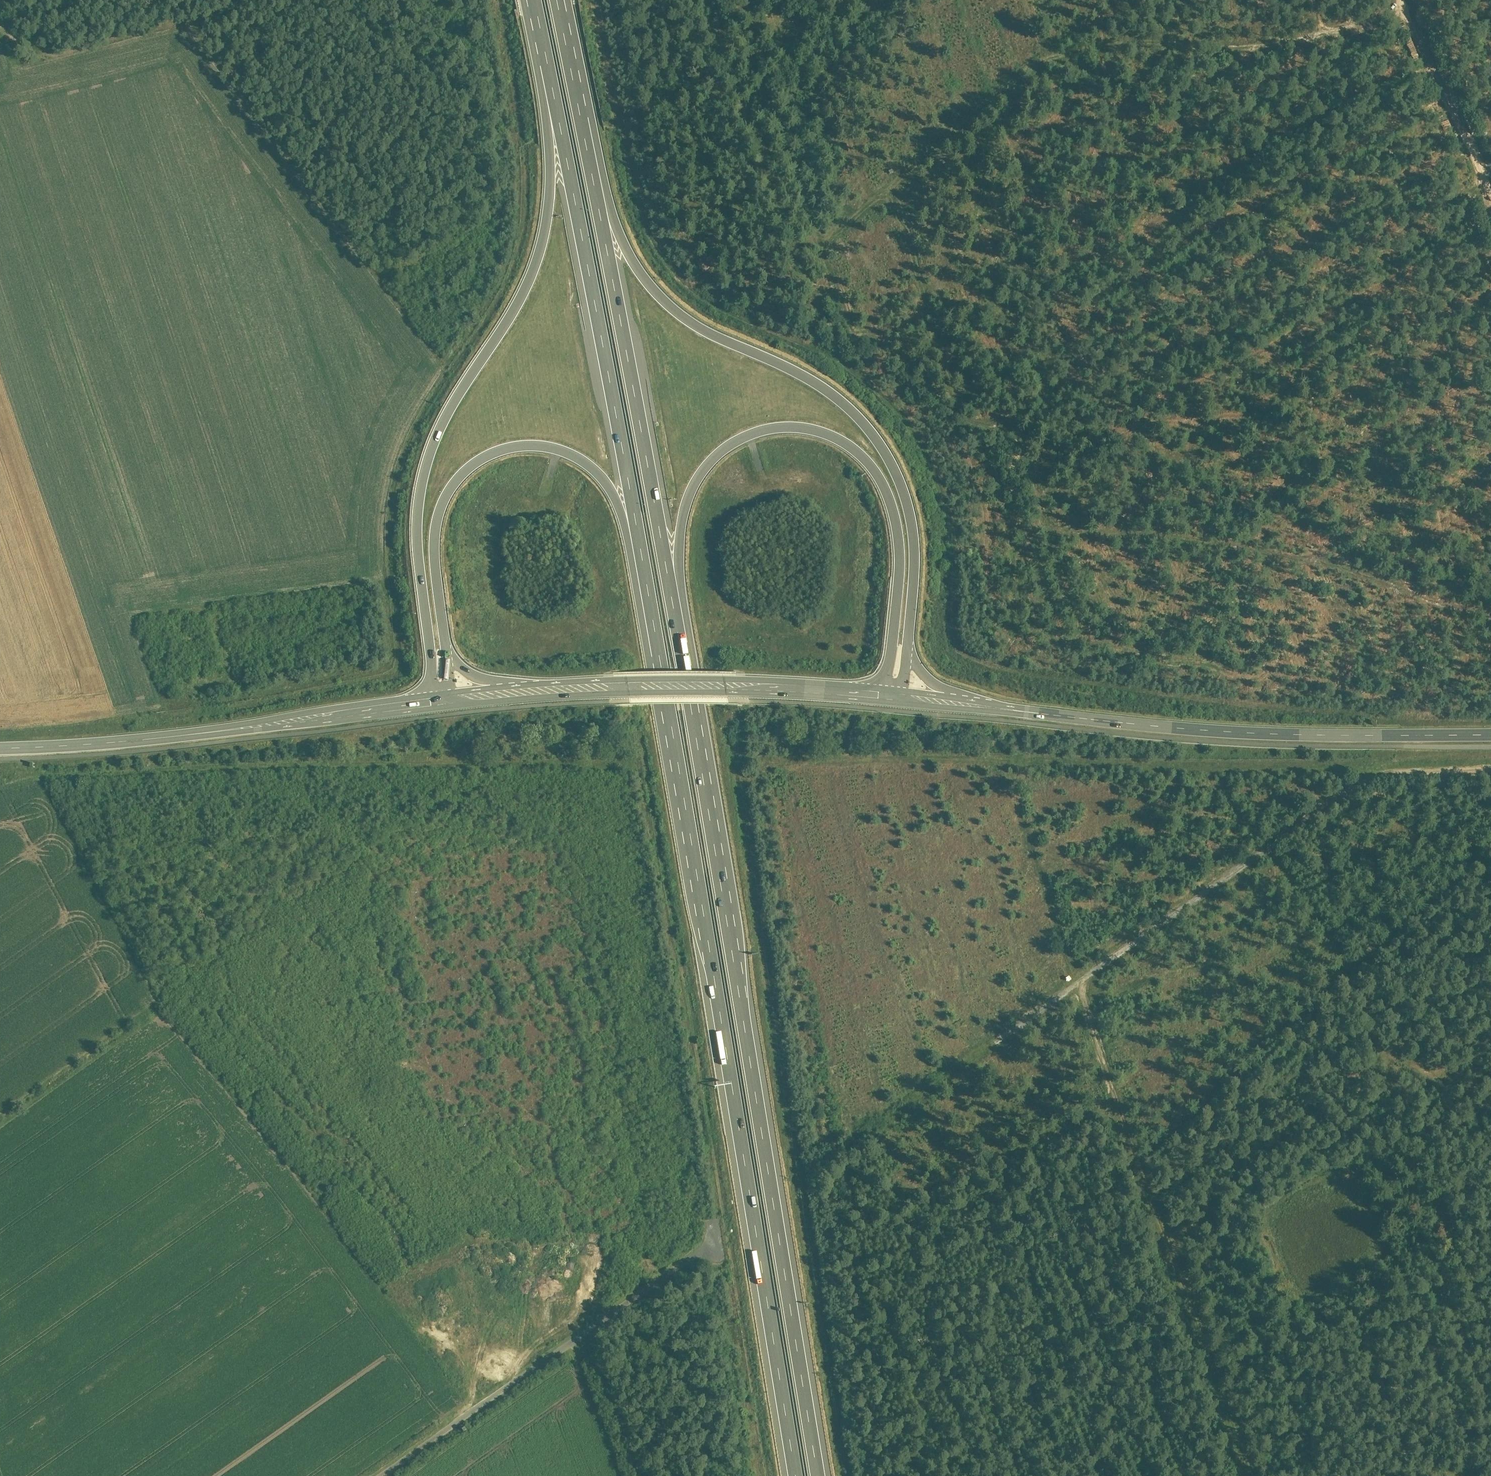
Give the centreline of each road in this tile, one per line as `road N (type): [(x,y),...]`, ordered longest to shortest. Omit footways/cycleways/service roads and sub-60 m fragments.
road 1 (motorway): [(660,661),(796,1475)]
road 2 (motorway): [(818,1475),(686,672)]
road 3 (track): [(854,1139),(1327,803),(1376,780),(1490,770)]
road 4 (motorway): [(539,25),(535,57),(550,146),(541,256),(445,423),(422,492),(419,568),(437,704)]
road 5 (motorway): [(910,640),(914,540),(879,444),(827,391),(705,332),(655,292),(626,250),(591,108),(577,94)]
road 6 (motorway): [(539,25),(660,661)]
road 7 (motorway): [(686,672),(691,648),(679,564),(690,500),(732,445),(798,428),(854,451),(891,506),(899,580),(887,698)]
road 8 (motorway): [(686,672),(577,94)]
road 9 (track): [(1079,979),(1244,1475)]
road 10 (motorway): [(444,641),(435,537),(445,501),(480,463),(532,448),(581,461),(609,489),(625,523),(647,641),(660,661)]
road 11 (tertiary): [(1002,712),(1302,738),(1490,737)]
road 12 (tertiary): [(0,750),(171,740),(437,704)]
road 13 (unclassified): [(381,1475),(713,1245)]
road 14 (tertiary): [(541,694),(772,689),(887,698)]
road 15 (track): [(1490,199),(1399,0)]
road 16 (motorway): [(1002,712),(944,691),(916,663),(910,640)]

